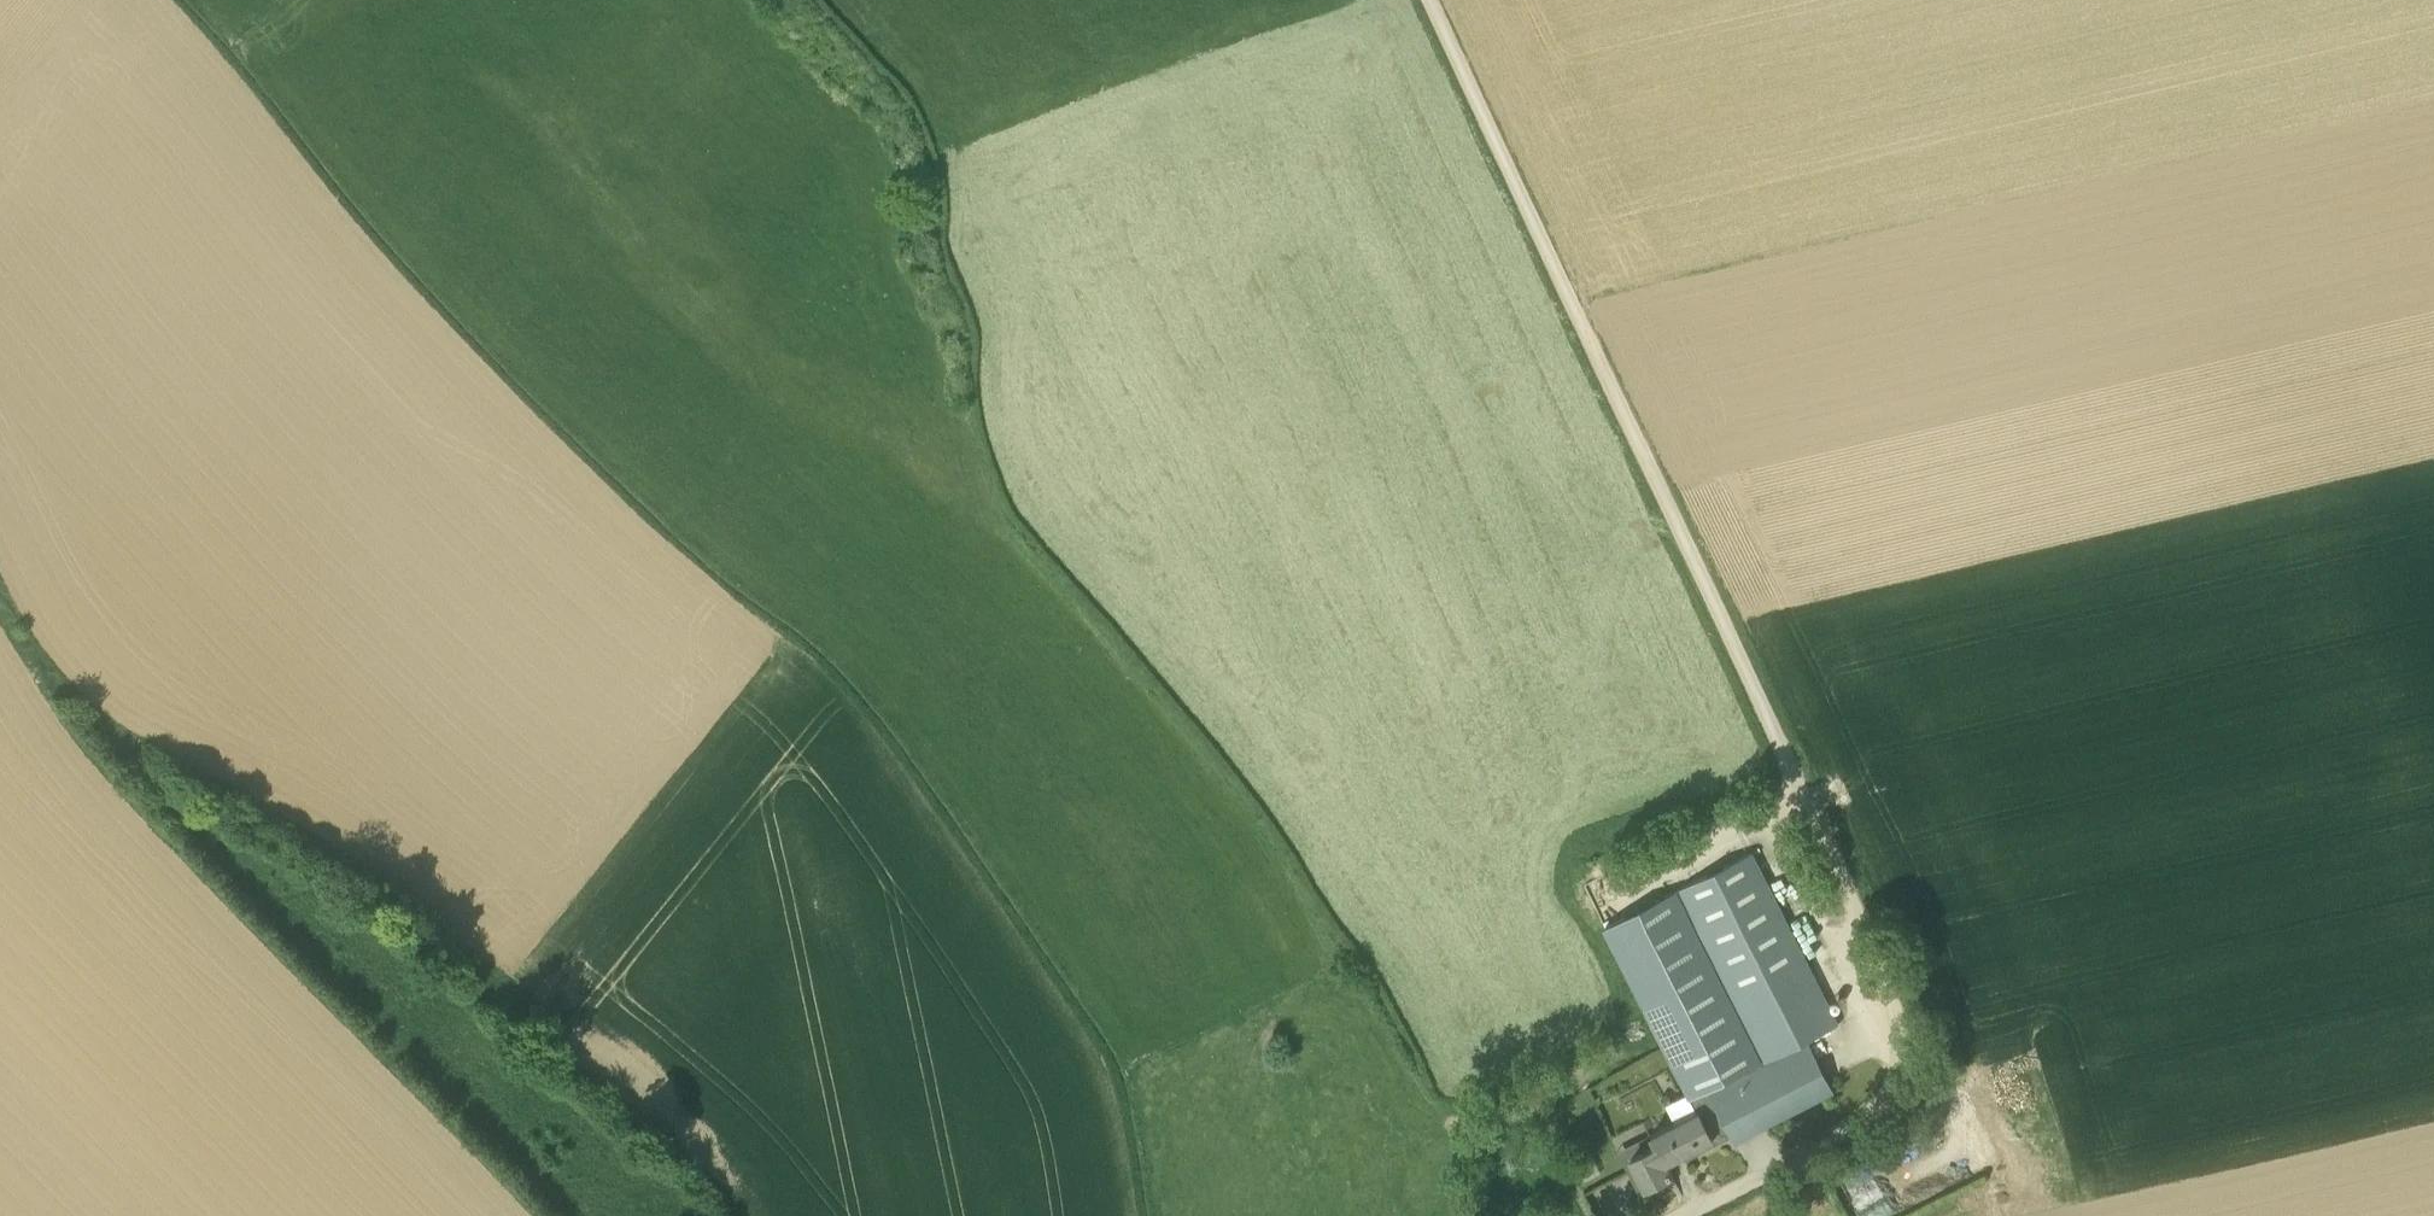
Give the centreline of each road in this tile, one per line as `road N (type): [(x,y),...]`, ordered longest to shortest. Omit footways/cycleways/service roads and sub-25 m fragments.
road 1 (unclassified): [(1681,1215),(1865,1118),(1897,1079),(1899,1023),(1844,881),(1430,0)]

